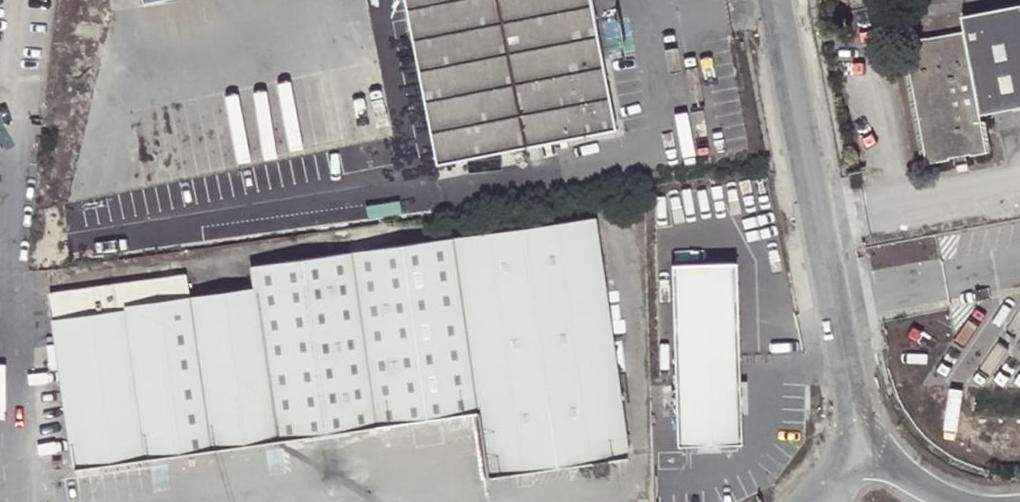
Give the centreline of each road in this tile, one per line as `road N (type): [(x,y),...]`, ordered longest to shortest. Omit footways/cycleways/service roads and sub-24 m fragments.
road 1 (unclassified): [(774,0),(855,450)]
road 2 (unclassified): [(964,501),(855,450)]

